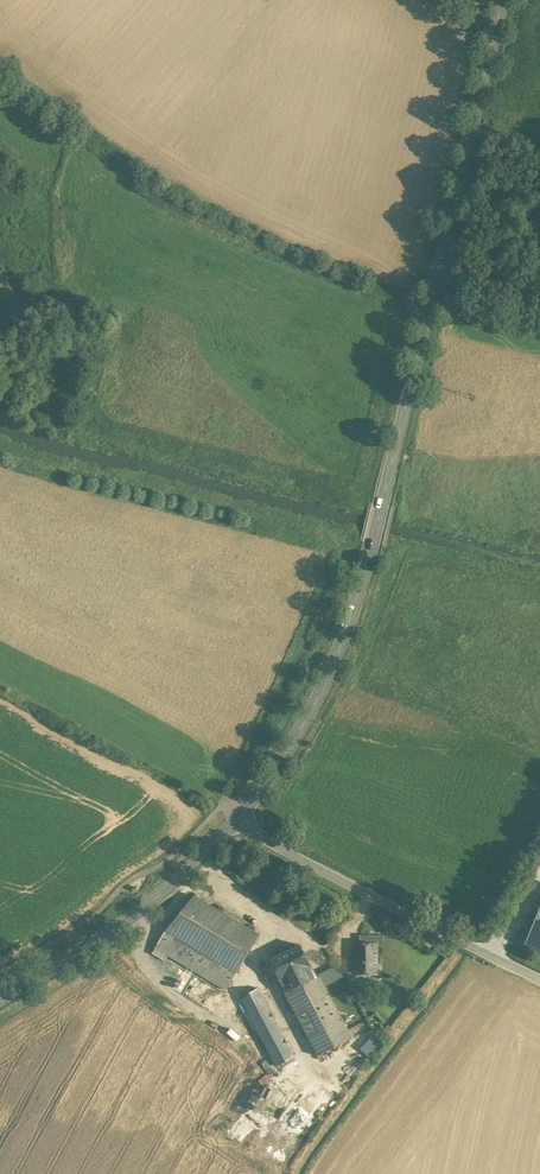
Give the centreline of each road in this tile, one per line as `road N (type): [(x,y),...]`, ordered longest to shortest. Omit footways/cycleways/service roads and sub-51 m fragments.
road 1 (secondary): [(240,819),(298,738),(350,628),(416,390),(504,0)]
road 2 (tertiary): [(240,819),(311,866),(539,980)]
road 3 (secondary): [(0,997),(150,904),(240,819)]

